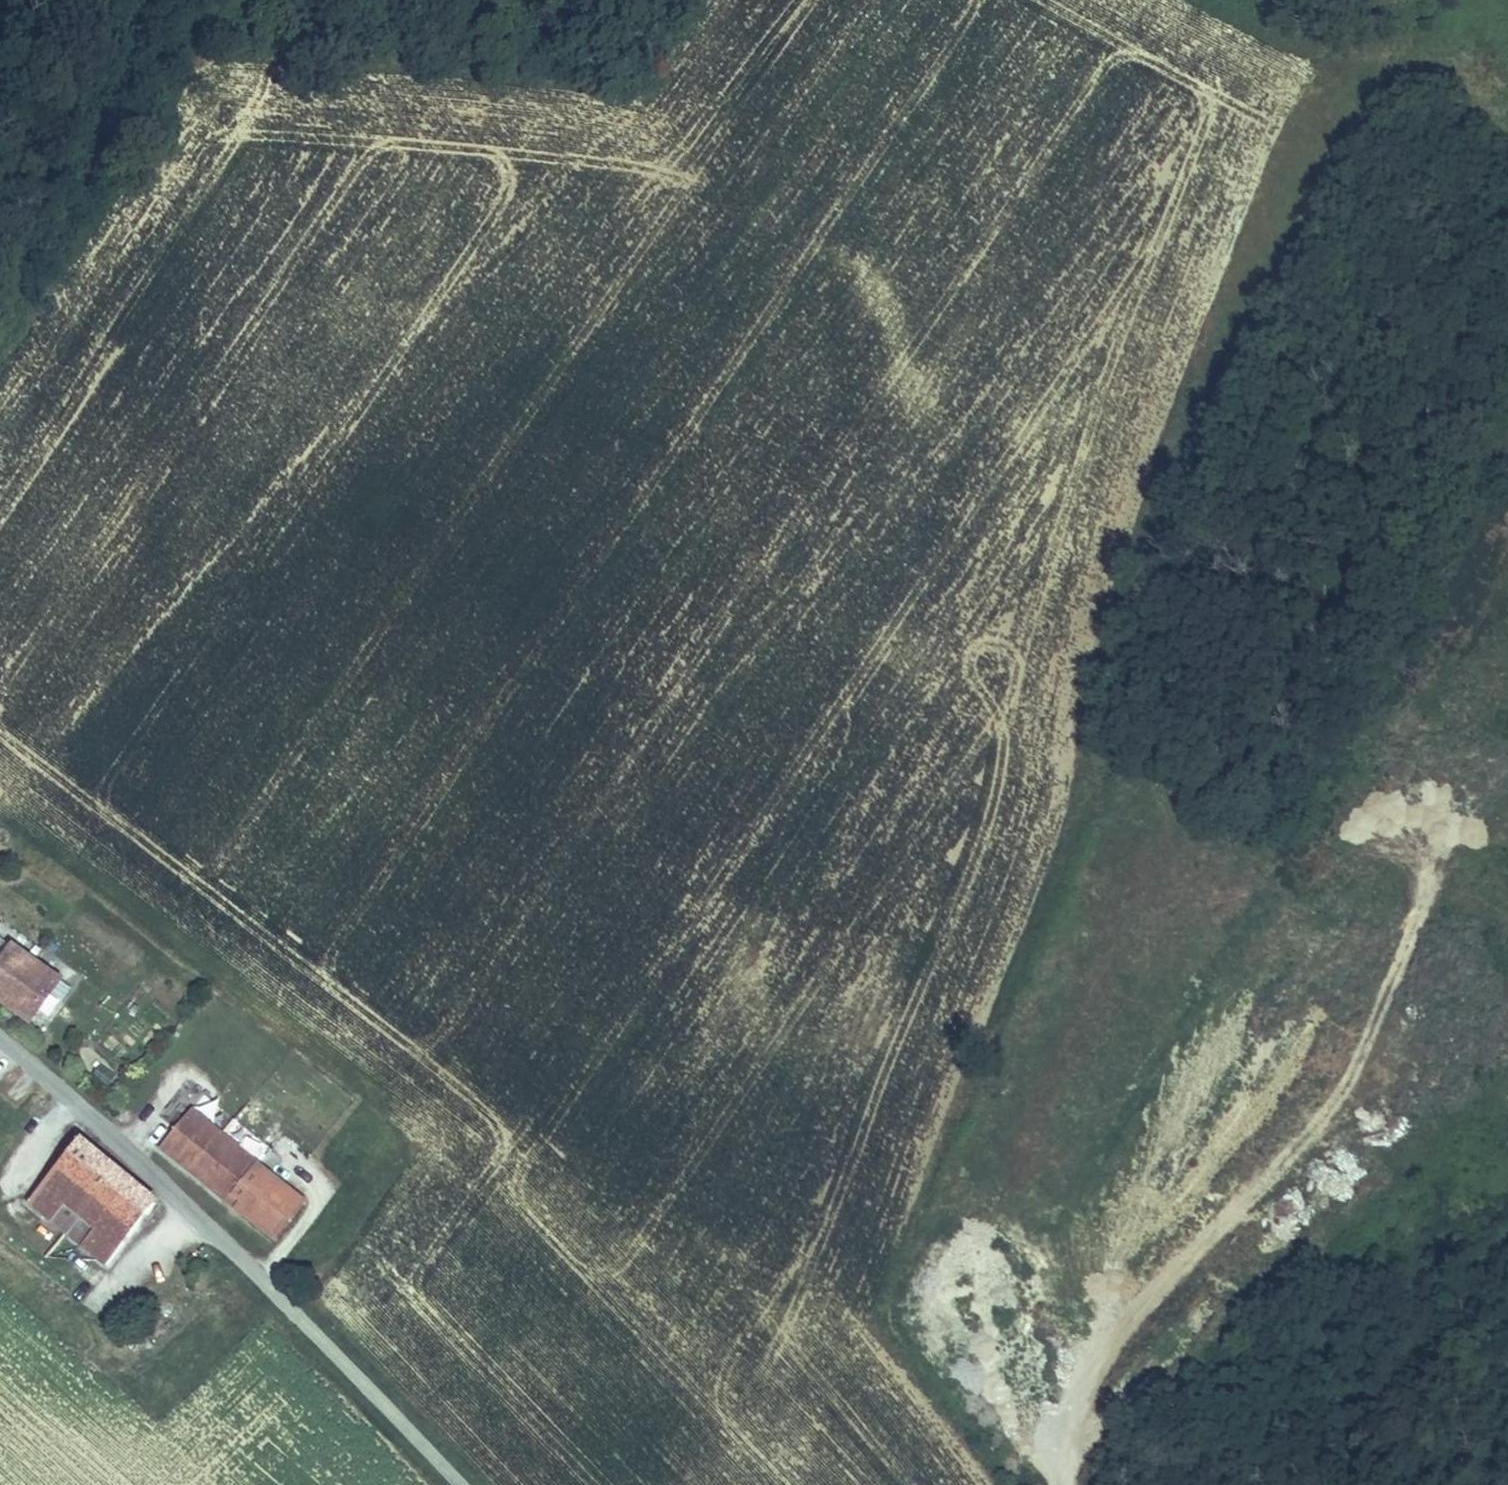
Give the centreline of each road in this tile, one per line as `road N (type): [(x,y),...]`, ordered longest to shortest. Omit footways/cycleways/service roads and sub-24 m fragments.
road 1 (unclassified): [(0,1035),(201,1217),(461,1484)]
road 2 (track): [(1507,171),(1417,41)]

